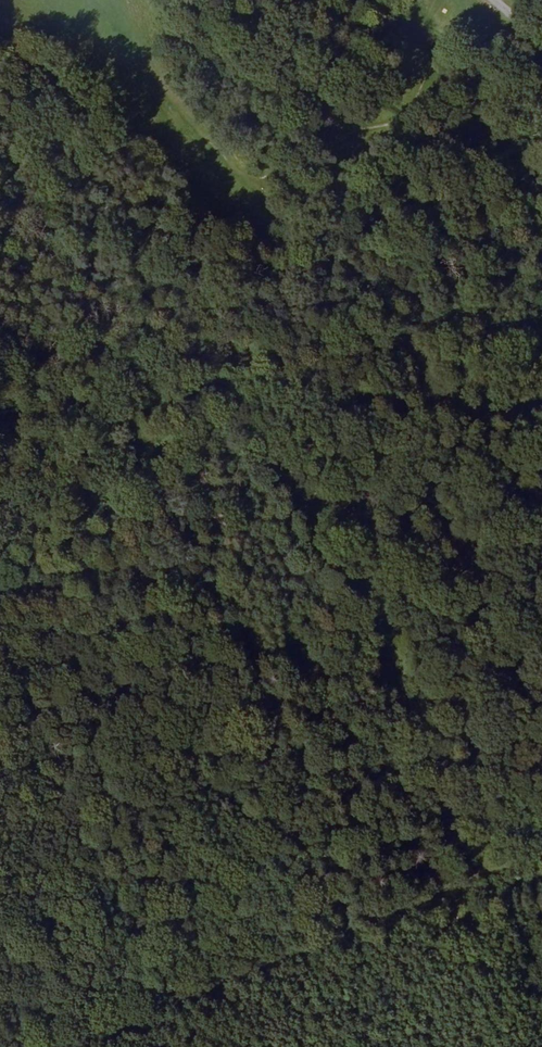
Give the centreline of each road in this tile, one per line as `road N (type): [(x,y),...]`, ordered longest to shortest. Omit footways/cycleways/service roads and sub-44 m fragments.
road 1 (track): [(17,1046),(541,849)]

